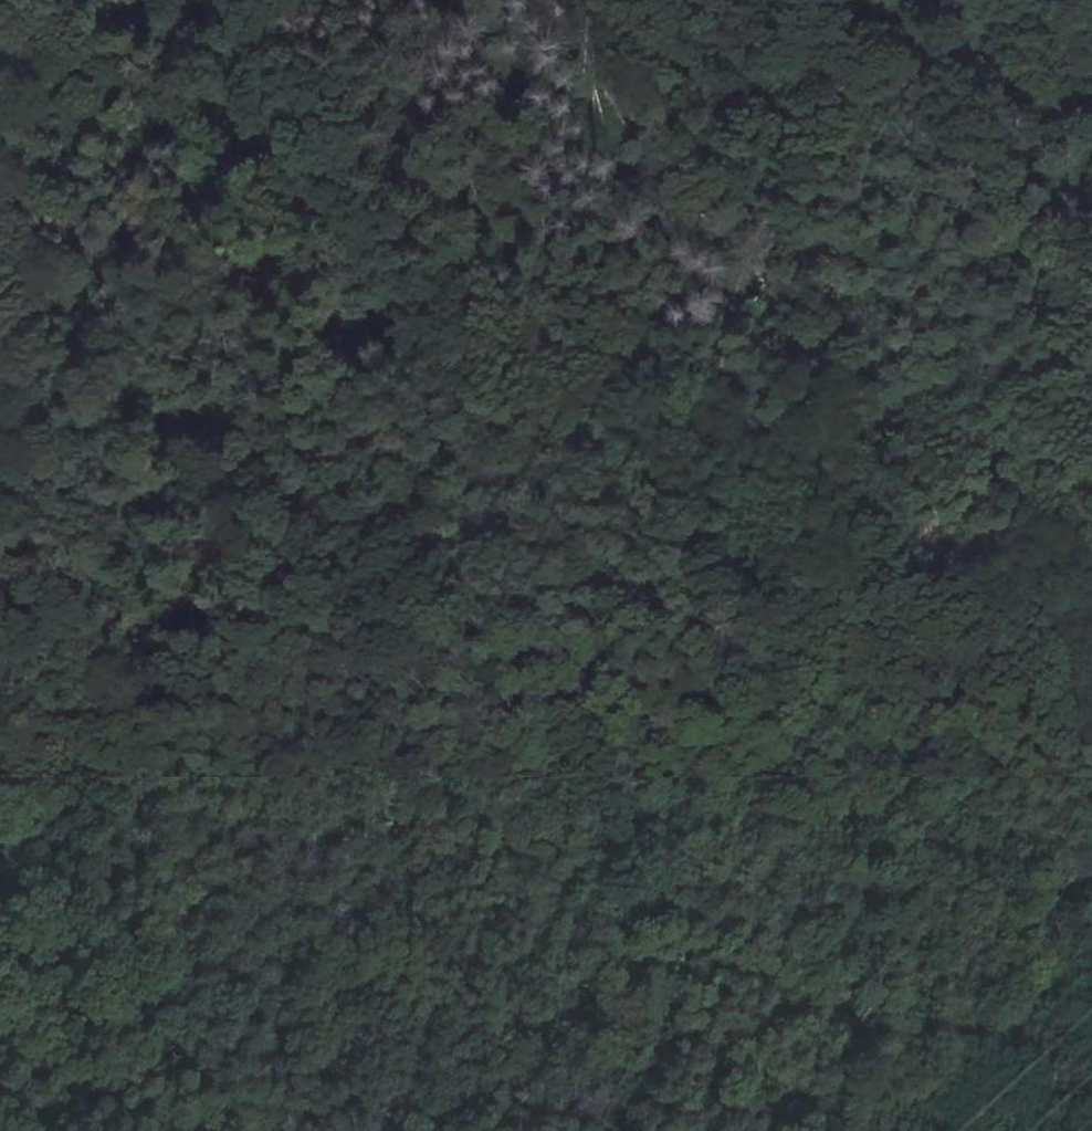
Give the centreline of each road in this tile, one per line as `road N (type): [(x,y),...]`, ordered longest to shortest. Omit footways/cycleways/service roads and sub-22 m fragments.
road 1 (track): [(978,429),(842,584),(524,713),(403,823),(358,896),(344,979),(390,1130)]
road 2 (track): [(548,0),(599,85),(751,247),(978,429),(1091,508)]
road 3 (track): [(886,0),(1010,65),(1061,108)]

